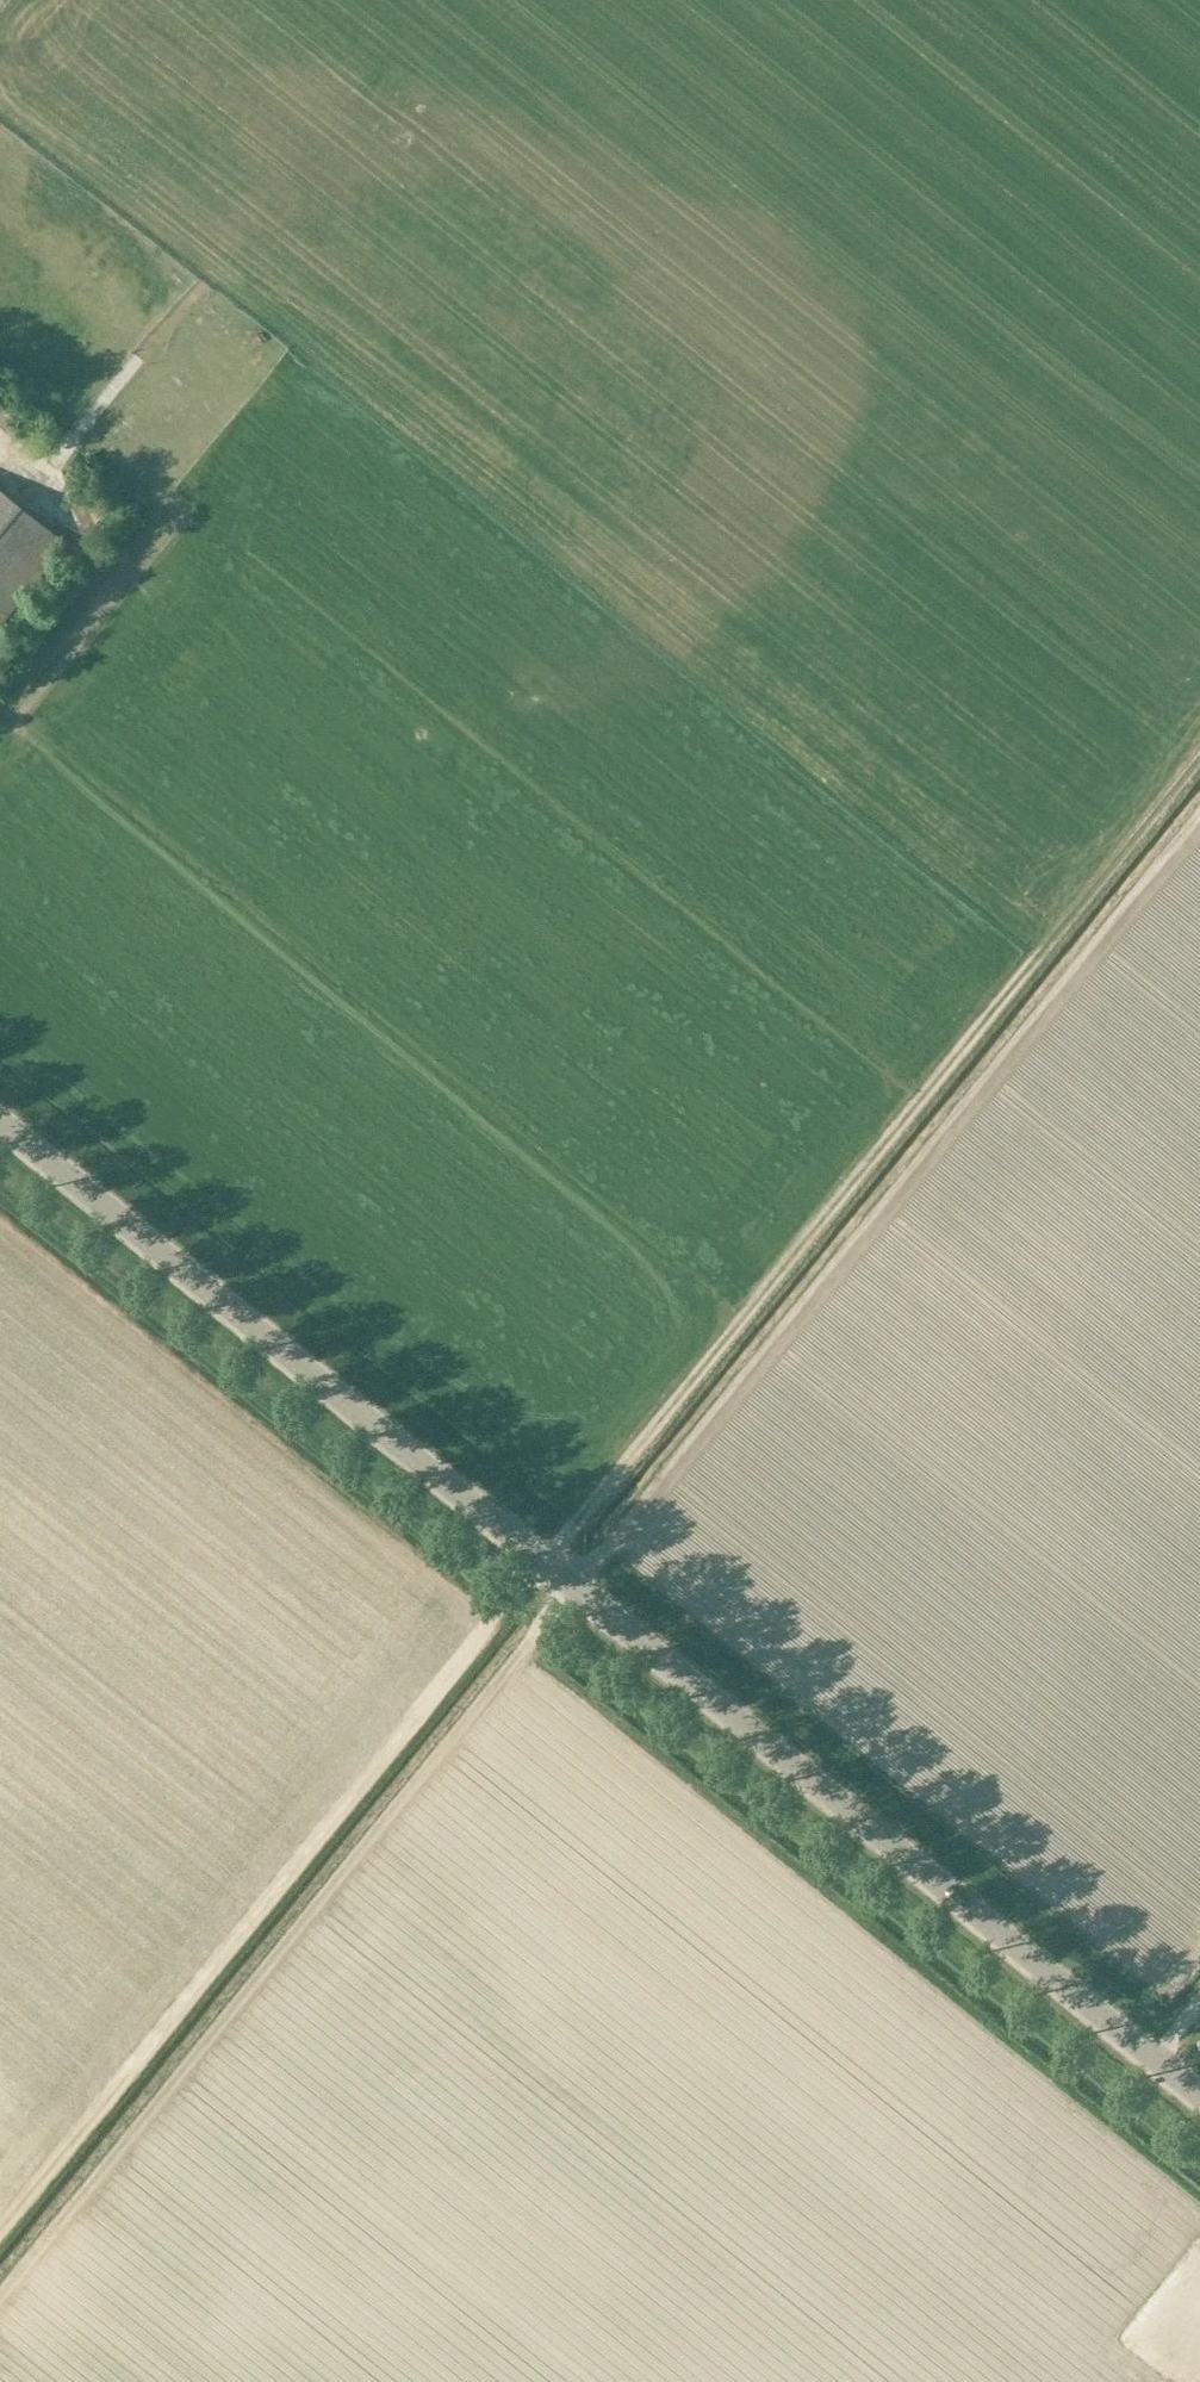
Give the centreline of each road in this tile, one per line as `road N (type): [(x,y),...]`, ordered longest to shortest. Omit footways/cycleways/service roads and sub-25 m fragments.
road 1 (secondary): [(1199,2097),(0,1122)]

